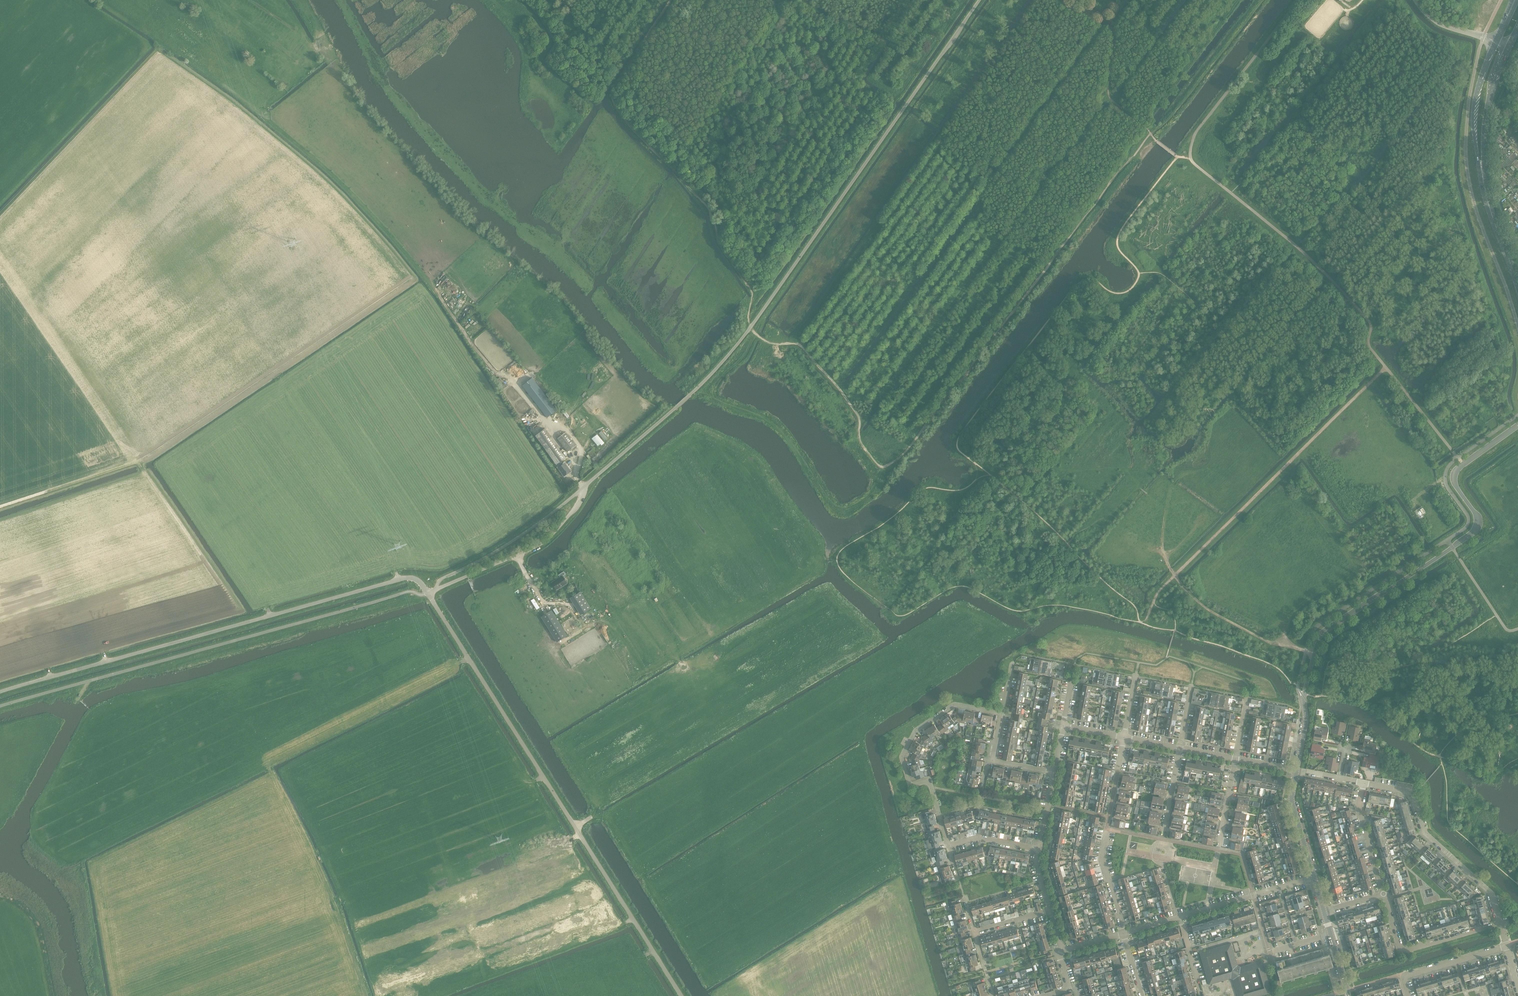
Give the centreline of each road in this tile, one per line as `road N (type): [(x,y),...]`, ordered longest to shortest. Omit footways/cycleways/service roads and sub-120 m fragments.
road 1 (unclassified): [(681,995),(429,593)]
road 2 (unclassified): [(0,692),(399,580),(418,580),(429,593)]
road 3 (residential): [(949,846),(929,781),(911,787),(902,757),(915,730),(955,706),(1002,714)]
road 4 (residential): [(1501,924),(1491,893),(1425,832),(1413,793),(1364,784)]
road 5 (unclassified): [(429,593),(548,539),(579,505),(583,488)]
road 6 (track): [(1314,653),(1272,643),(1215,613),(1175,575)]
road 7 (residential): [(1501,924),(1405,951),(1385,893)]
road 8 (secondary): [(1496,41),(1473,112),(1486,197)]
road 9 (secondary): [(1486,197),(1485,129),(1510,45)]
road 10 (track): [(0,507),(137,462)]
road 11 (residential): [(1408,995),(1406,976),(1507,947)]

